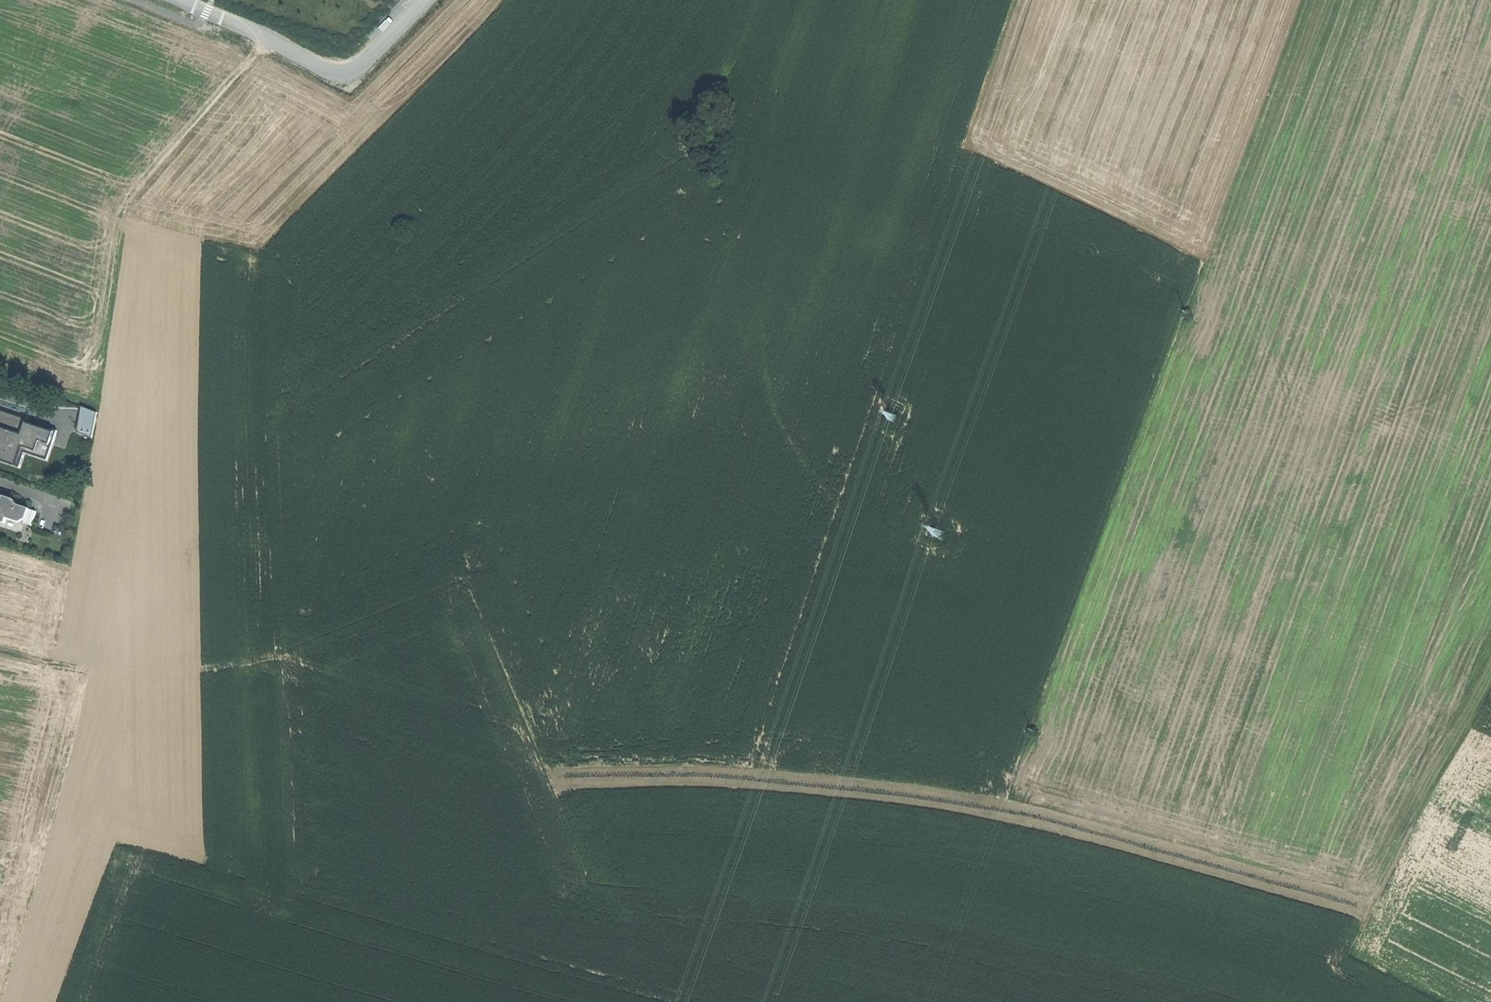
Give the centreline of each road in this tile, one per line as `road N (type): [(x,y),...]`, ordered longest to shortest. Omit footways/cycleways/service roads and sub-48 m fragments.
road 1 (residential): [(181,0),(337,72),(358,67),(424,0)]

